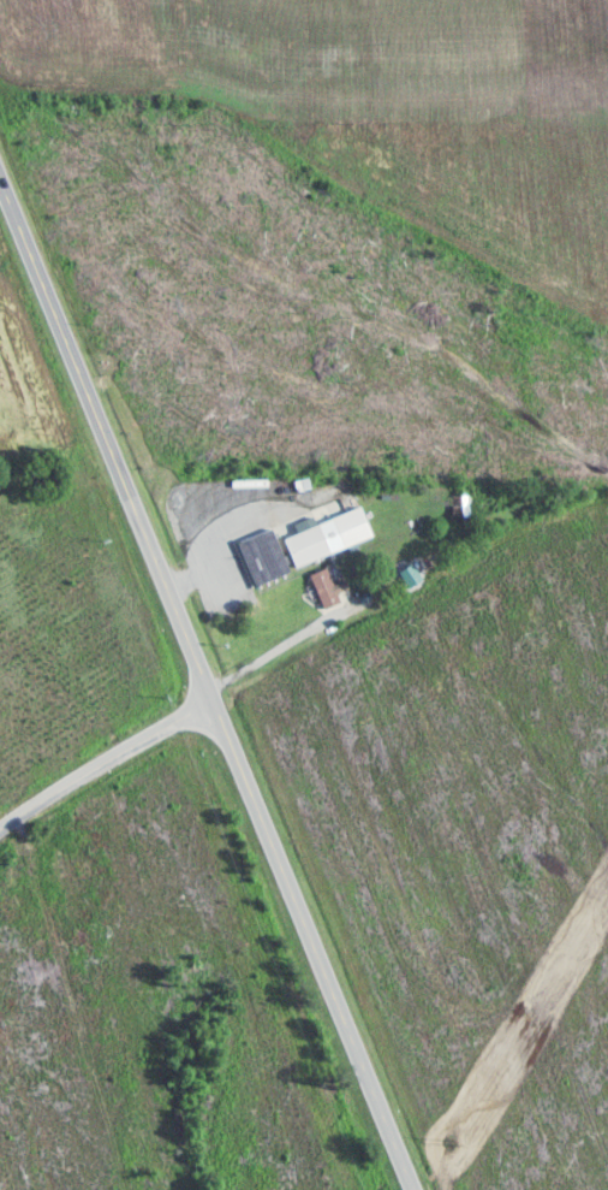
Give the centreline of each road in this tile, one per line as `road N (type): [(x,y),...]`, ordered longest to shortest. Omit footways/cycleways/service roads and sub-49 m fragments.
road 1 (primary): [(408,1189),(95,414)]
road 2 (primary): [(95,414),(0,184)]
road 3 (residential): [(0,831),(205,703)]

